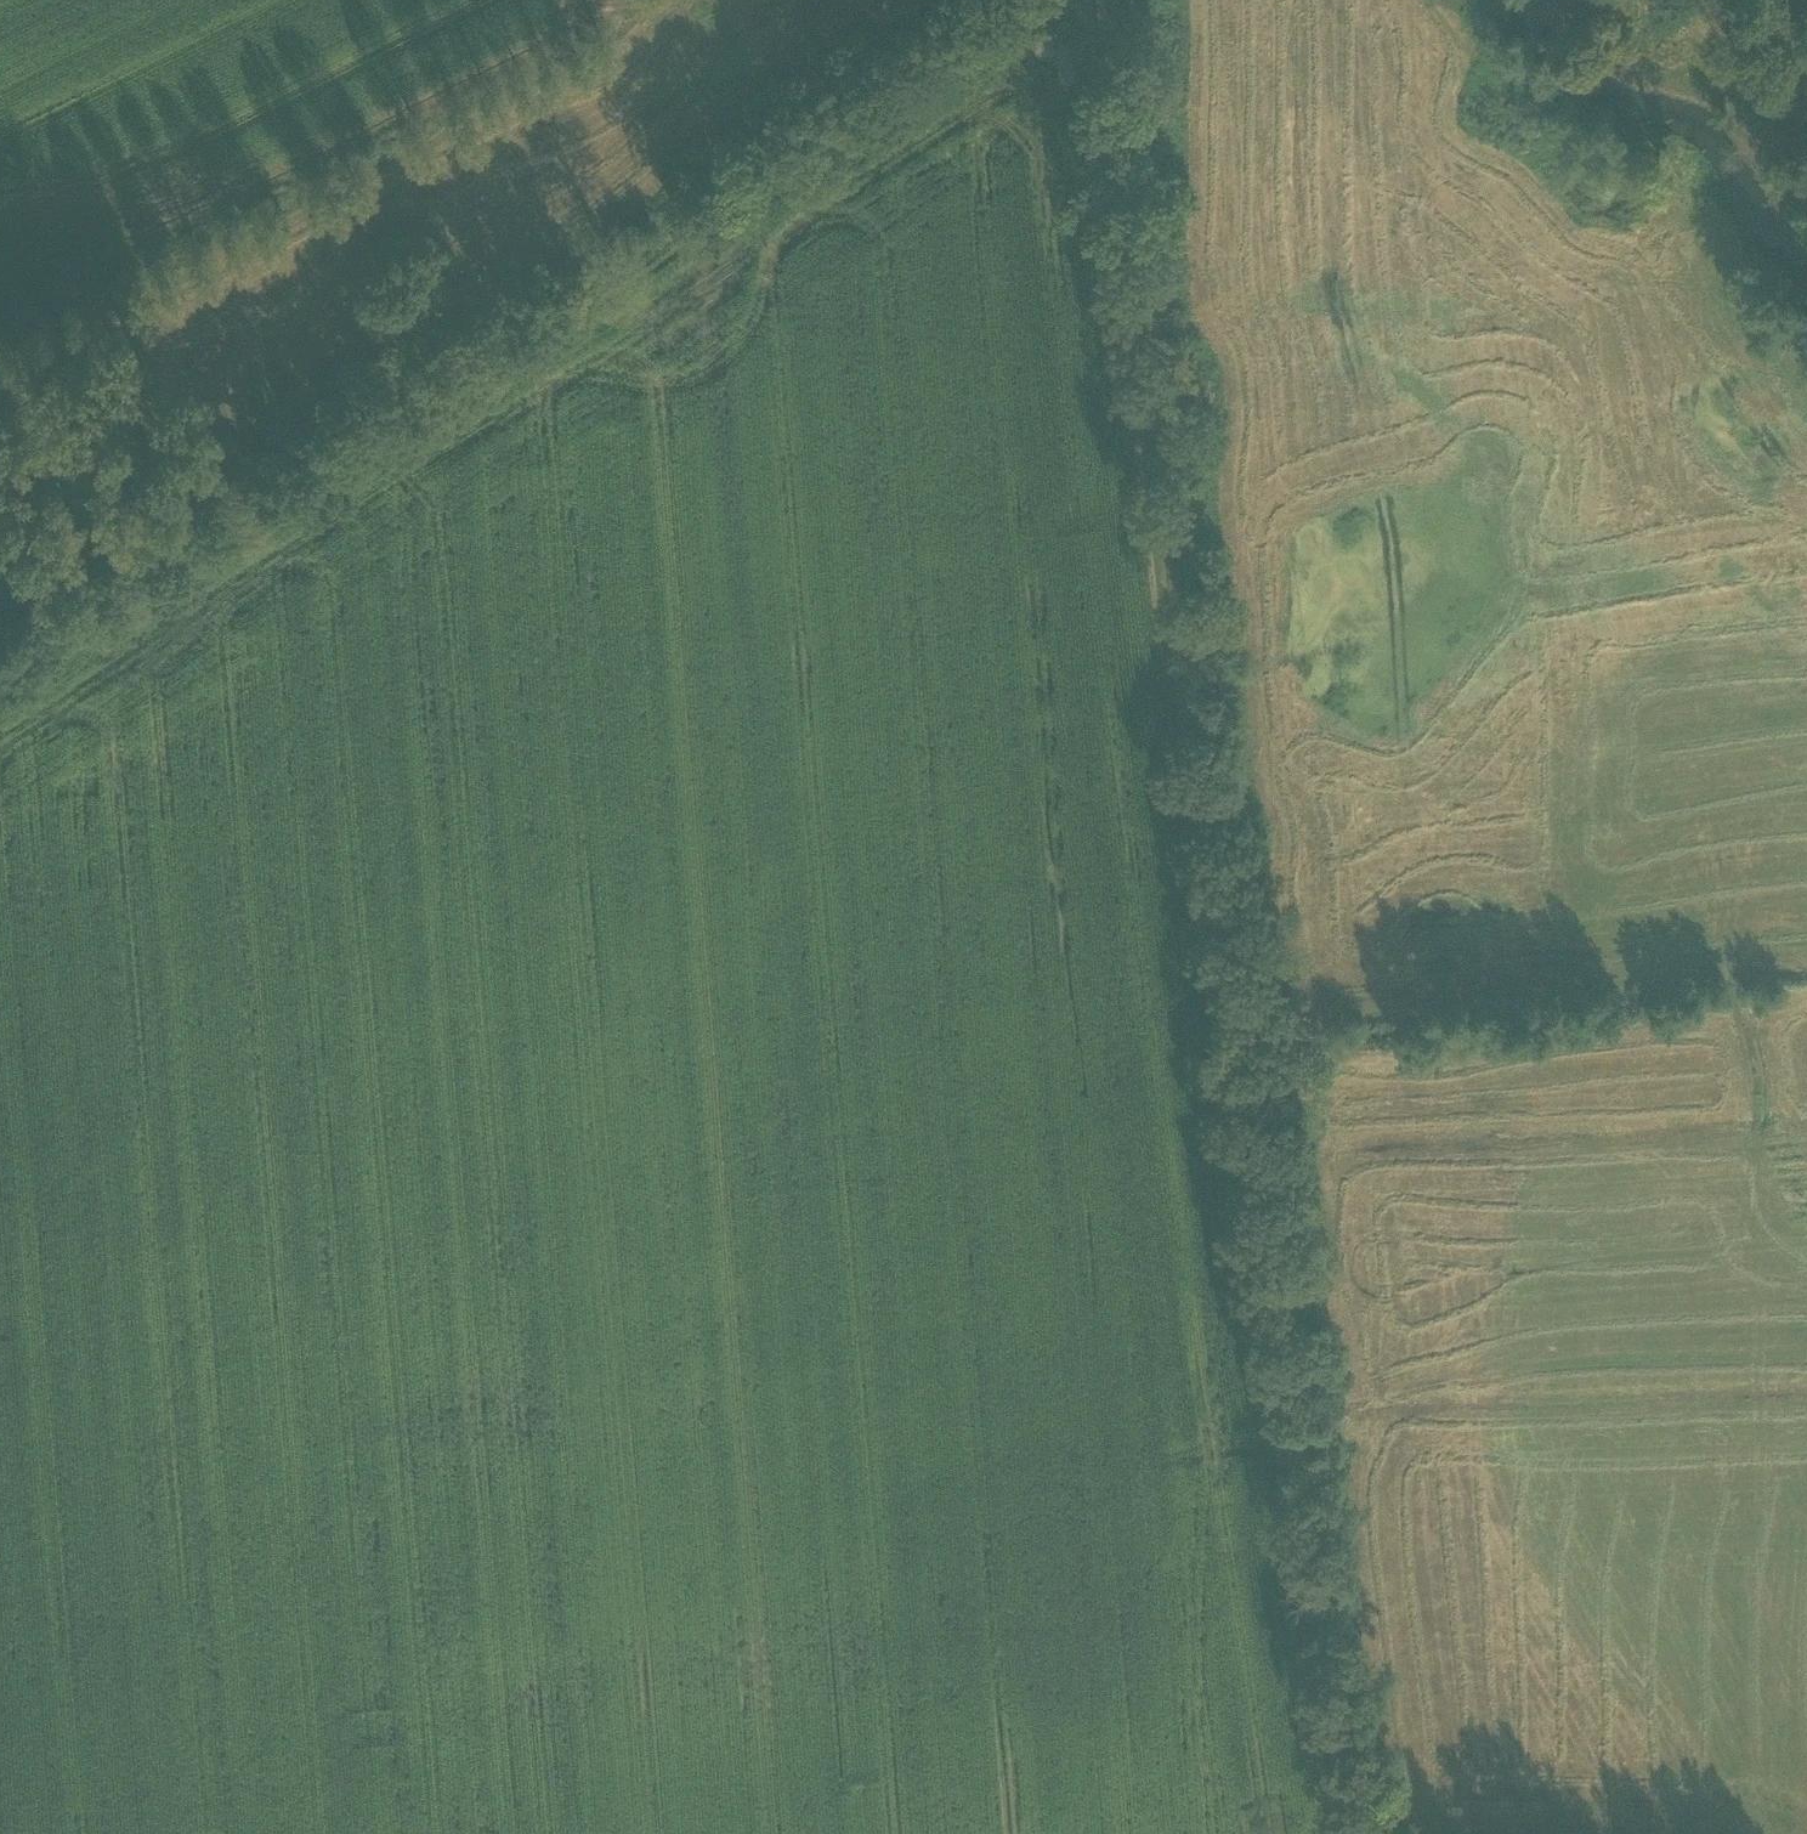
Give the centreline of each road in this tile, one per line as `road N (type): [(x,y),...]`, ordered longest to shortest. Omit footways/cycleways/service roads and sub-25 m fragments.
road 1 (track): [(1091,0),(1341,1833)]

